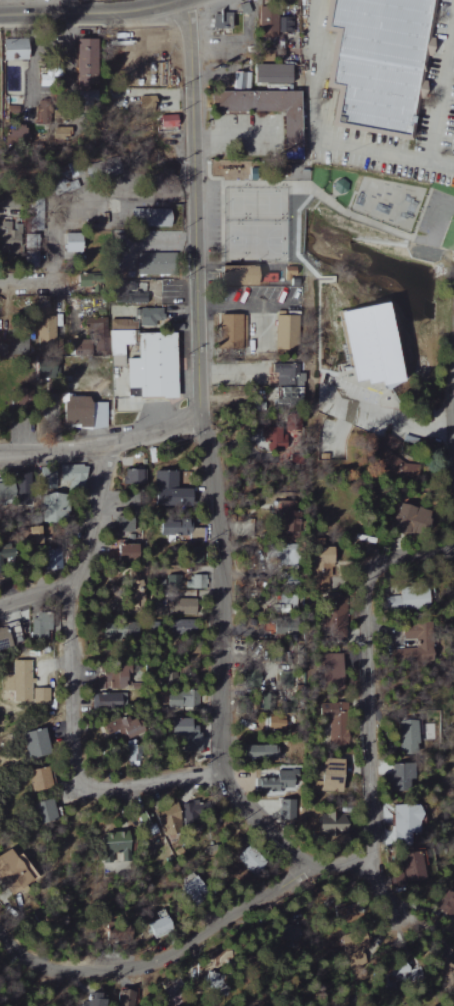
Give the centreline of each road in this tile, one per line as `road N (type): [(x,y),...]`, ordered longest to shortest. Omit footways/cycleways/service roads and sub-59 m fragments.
road 1 (residential): [(222,774),(220,549),(199,419),(186,0)]
road 2 (residential): [(222,774),(118,789),(83,783),(70,758),(67,589),(89,570),(102,541),(101,445)]
road 3 (residential): [(0,924),(35,961),(59,970),(126,970),(164,959),(316,868)]
road 4 (residential): [(363,605),(366,862)]
road 5 (residential): [(0,451),(101,445),(199,419)]
road 6 (tertiary): [(0,14),(114,11),(175,0)]
road 7 (residential): [(316,868),(244,810),(222,774)]

